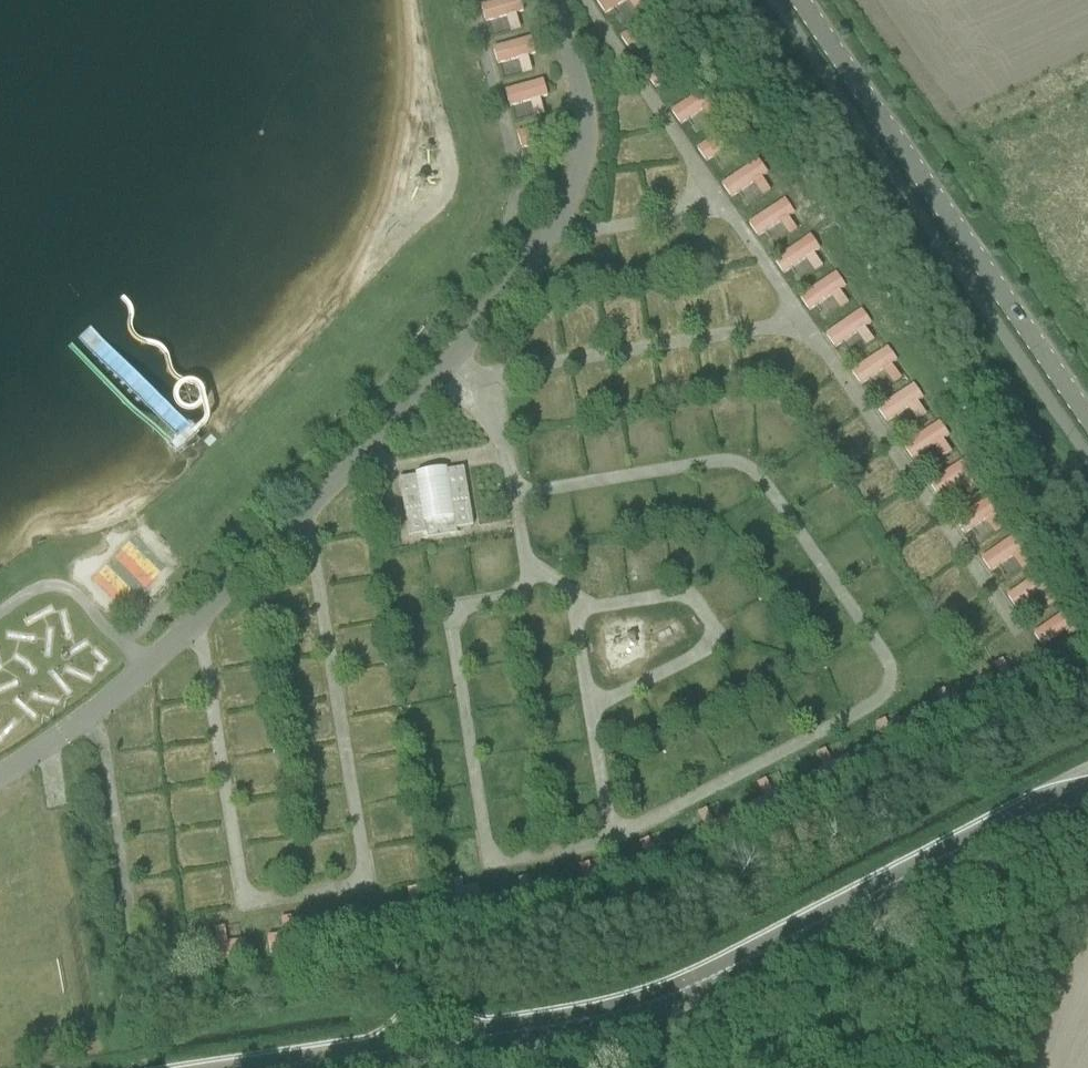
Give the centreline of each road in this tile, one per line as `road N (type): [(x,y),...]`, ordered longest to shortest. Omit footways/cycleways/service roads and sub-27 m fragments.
road 1 (tertiary): [(365,1067),(607,1031),(654,1014),(1087,791)]
road 2 (unclassified): [(1087,421),(800,0)]

